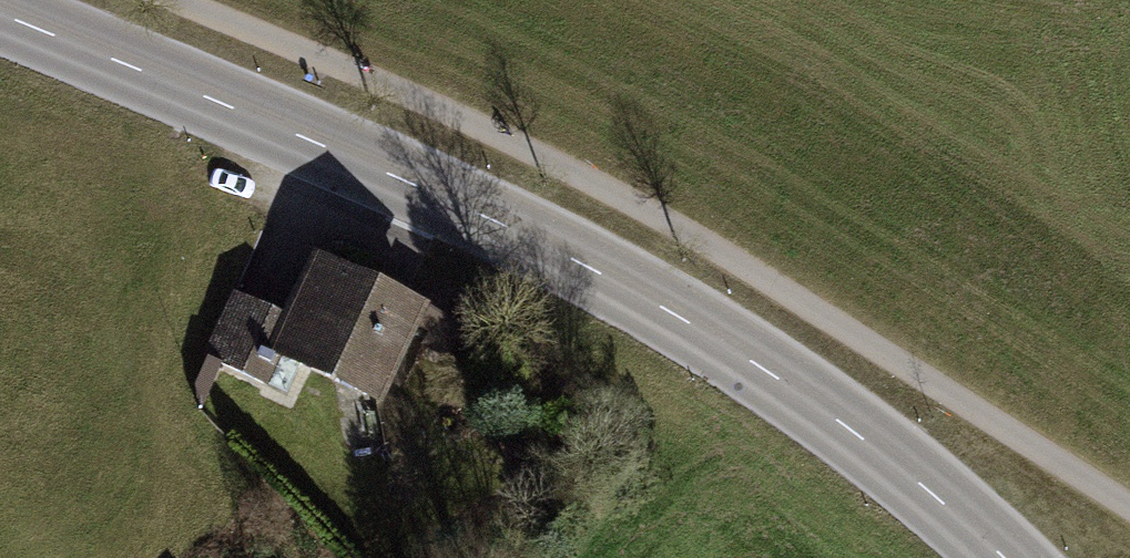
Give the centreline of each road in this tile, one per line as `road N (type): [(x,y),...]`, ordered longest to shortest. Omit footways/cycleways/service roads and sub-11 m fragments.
road 1 (tertiary): [(1005,557),(897,464),(659,306),(484,216),(0,15)]
road 2 (track): [(180,0),(527,148),(701,240),(1129,507)]

